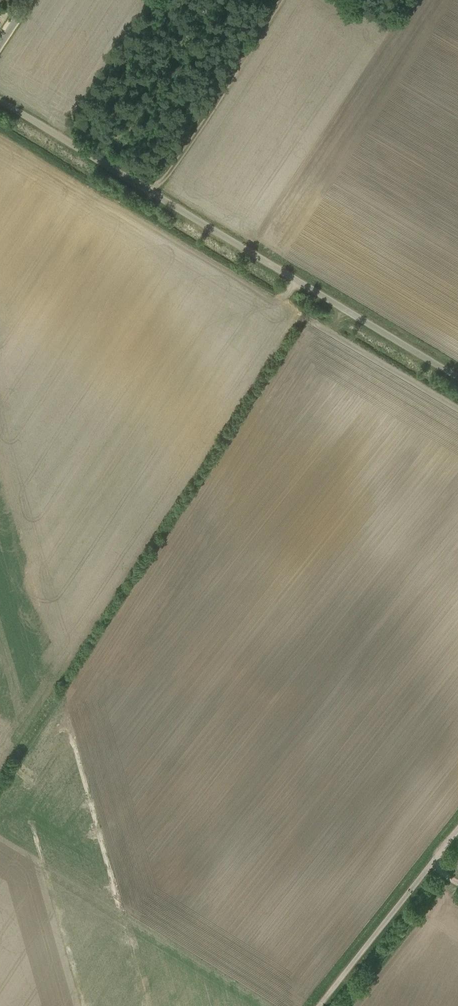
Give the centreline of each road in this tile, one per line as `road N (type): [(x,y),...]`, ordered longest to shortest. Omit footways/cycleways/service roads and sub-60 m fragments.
road 1 (unclassified): [(457,382),(0,104)]
road 2 (unclassified): [(457,833),(316,1005)]

